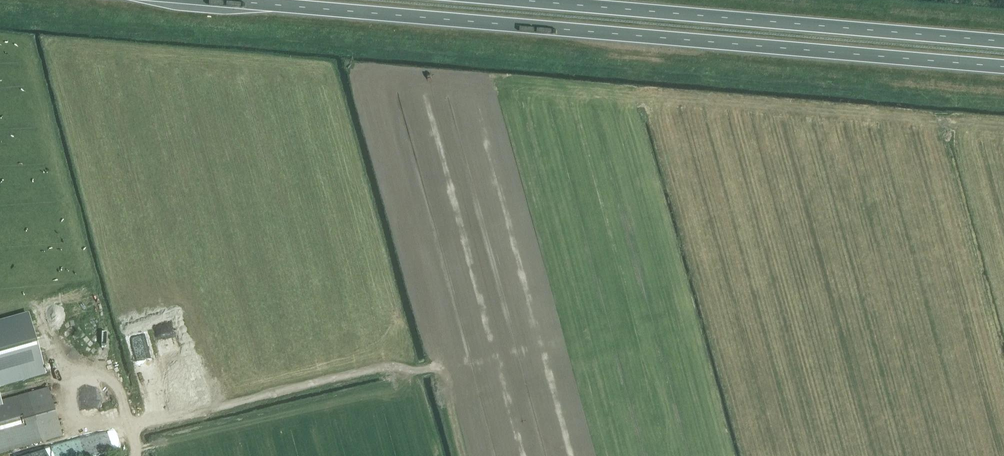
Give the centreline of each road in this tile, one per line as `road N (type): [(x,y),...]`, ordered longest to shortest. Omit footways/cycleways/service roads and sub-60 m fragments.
road 1 (trunk): [(218,0),(1003,67)]
road 2 (trunk): [(1003,41),(522,0)]

